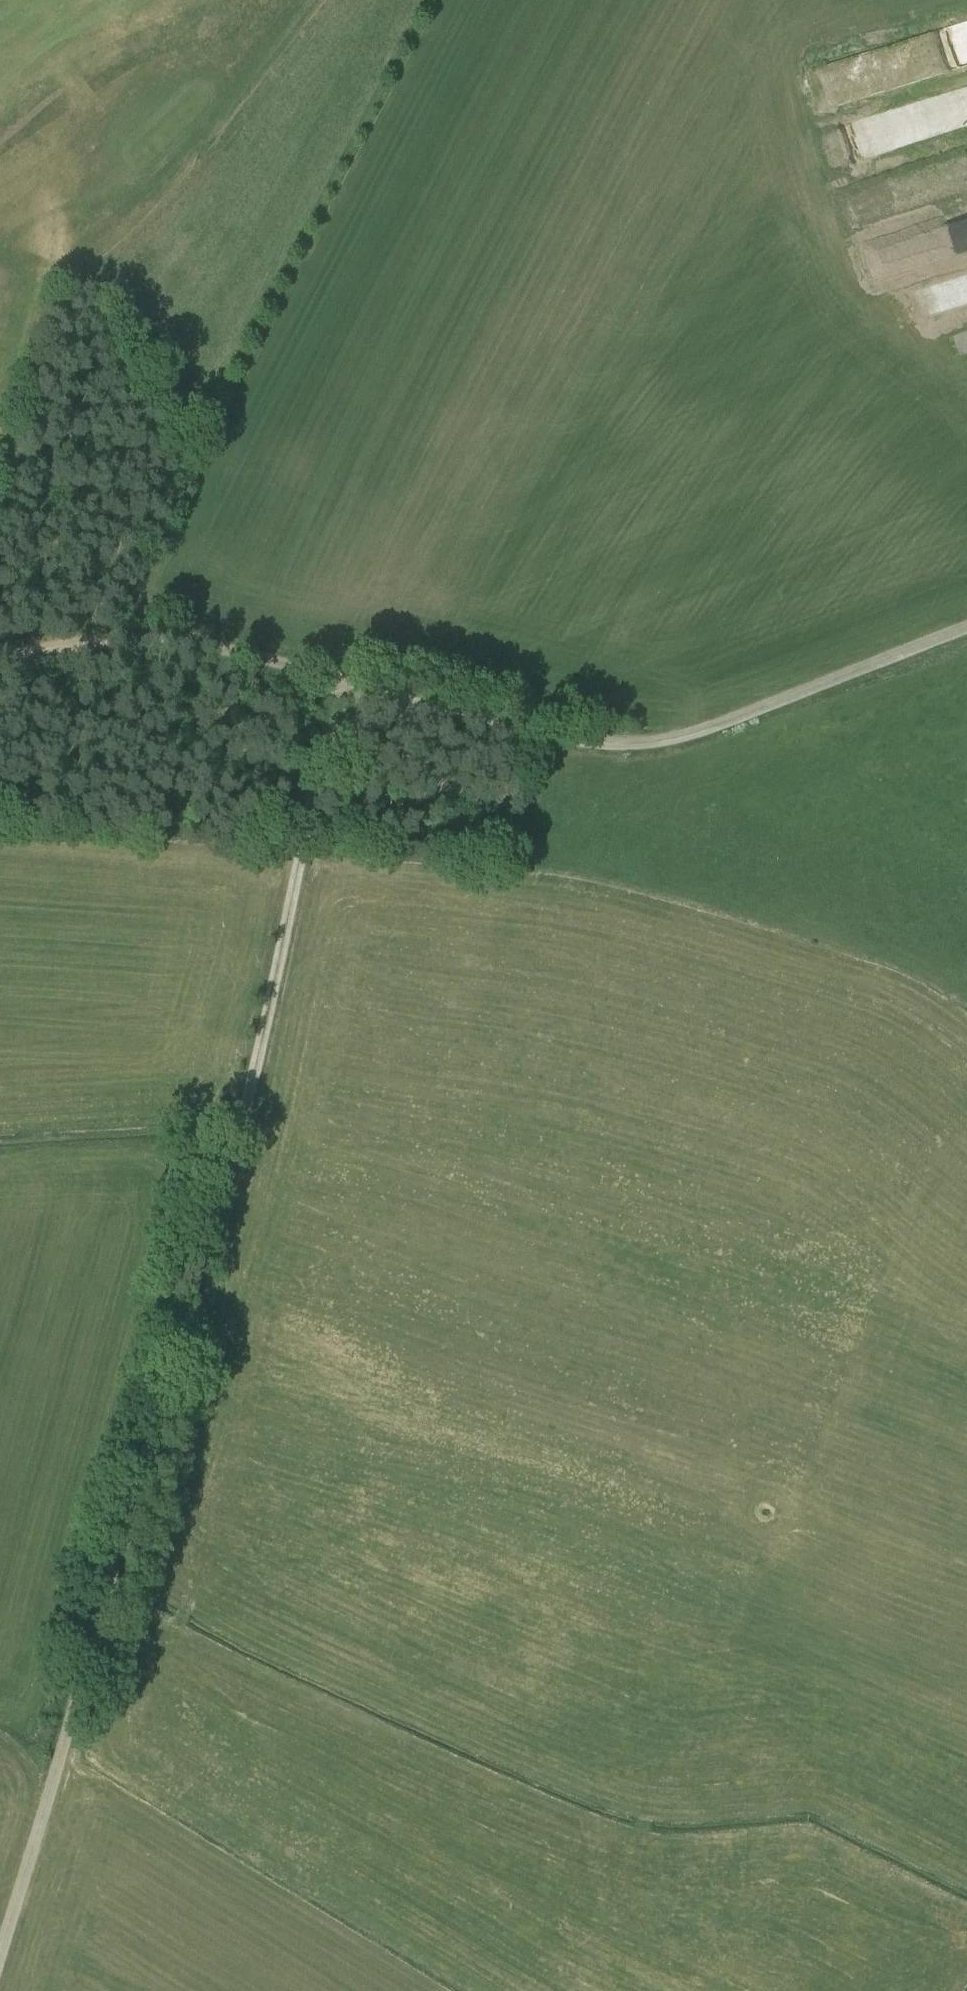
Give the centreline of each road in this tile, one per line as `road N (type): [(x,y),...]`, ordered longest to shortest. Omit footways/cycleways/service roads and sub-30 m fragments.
road 1 (track): [(0,1942),(208,1238),(321,765),(343,731),(372,711),(407,706),(572,740),(624,745),(677,737),(966,628)]
road 2 (track): [(0,666),(181,641),(285,661),(407,706)]

